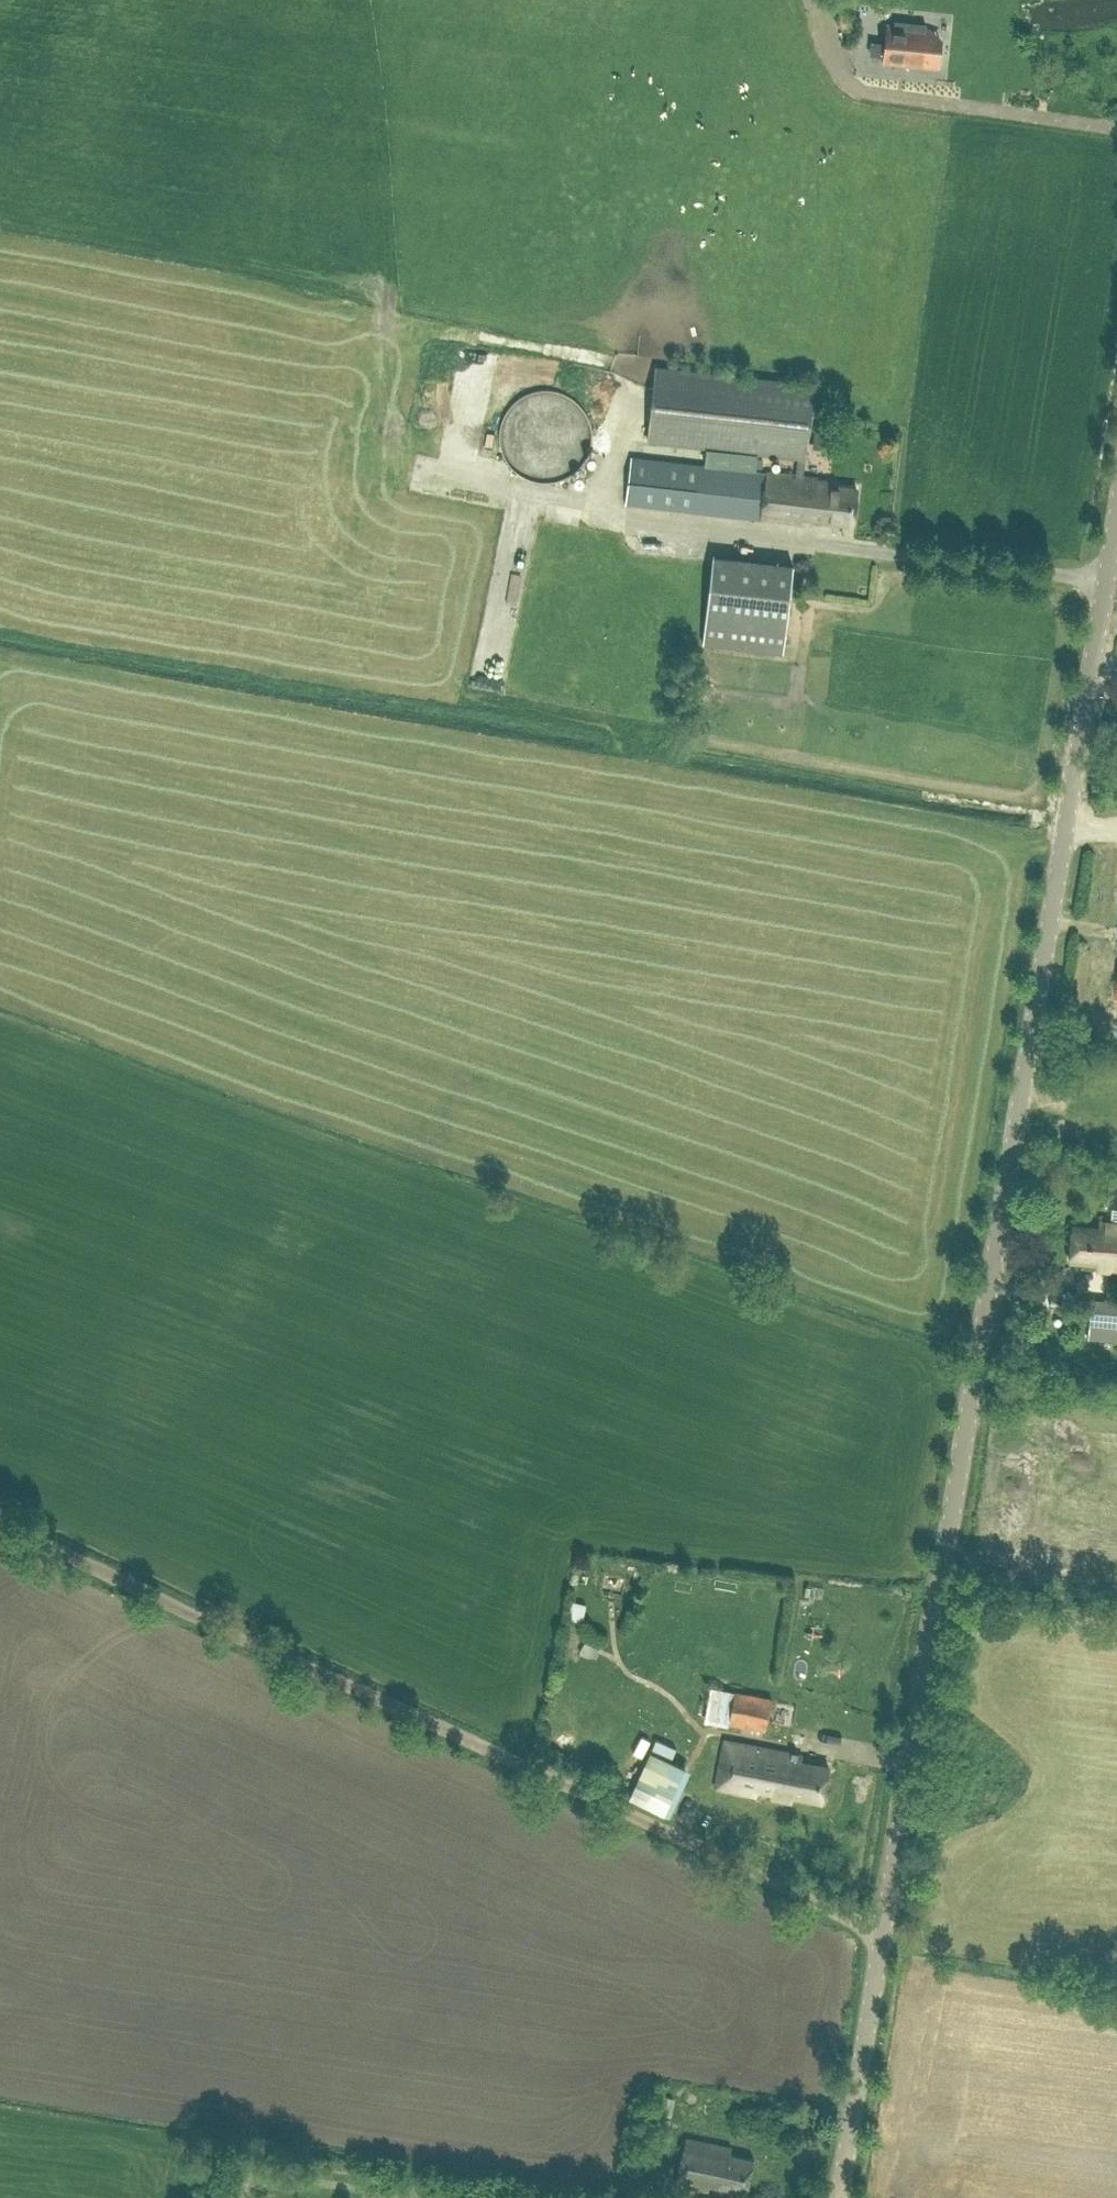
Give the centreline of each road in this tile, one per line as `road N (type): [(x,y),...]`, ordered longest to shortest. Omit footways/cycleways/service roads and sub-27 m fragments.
road 1 (tertiary): [(837,2197),(1116,508)]
road 2 (track): [(0,1524),(881,1934)]

